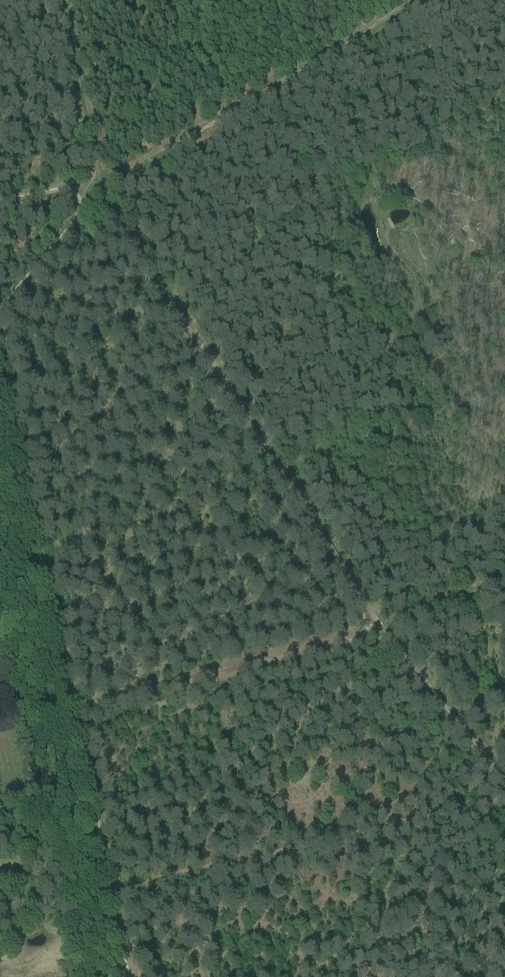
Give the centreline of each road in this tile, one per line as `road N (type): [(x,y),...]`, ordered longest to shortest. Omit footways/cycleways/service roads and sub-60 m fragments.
road 1 (track): [(100,176),(29,270),(3,323),(72,702)]
road 2 (track): [(421,0),(154,156),(100,176)]
road 3 (track): [(384,628),(72,702)]
road 4 (track): [(242,407),(100,176)]
road 5 (track): [(384,628),(242,407)]
road 6 (track): [(504,777),(384,628)]
road 7 (track): [(72,702),(113,888)]
road 8 (track): [(100,176),(64,0)]
road 9 (track): [(384,628),(504,579)]

